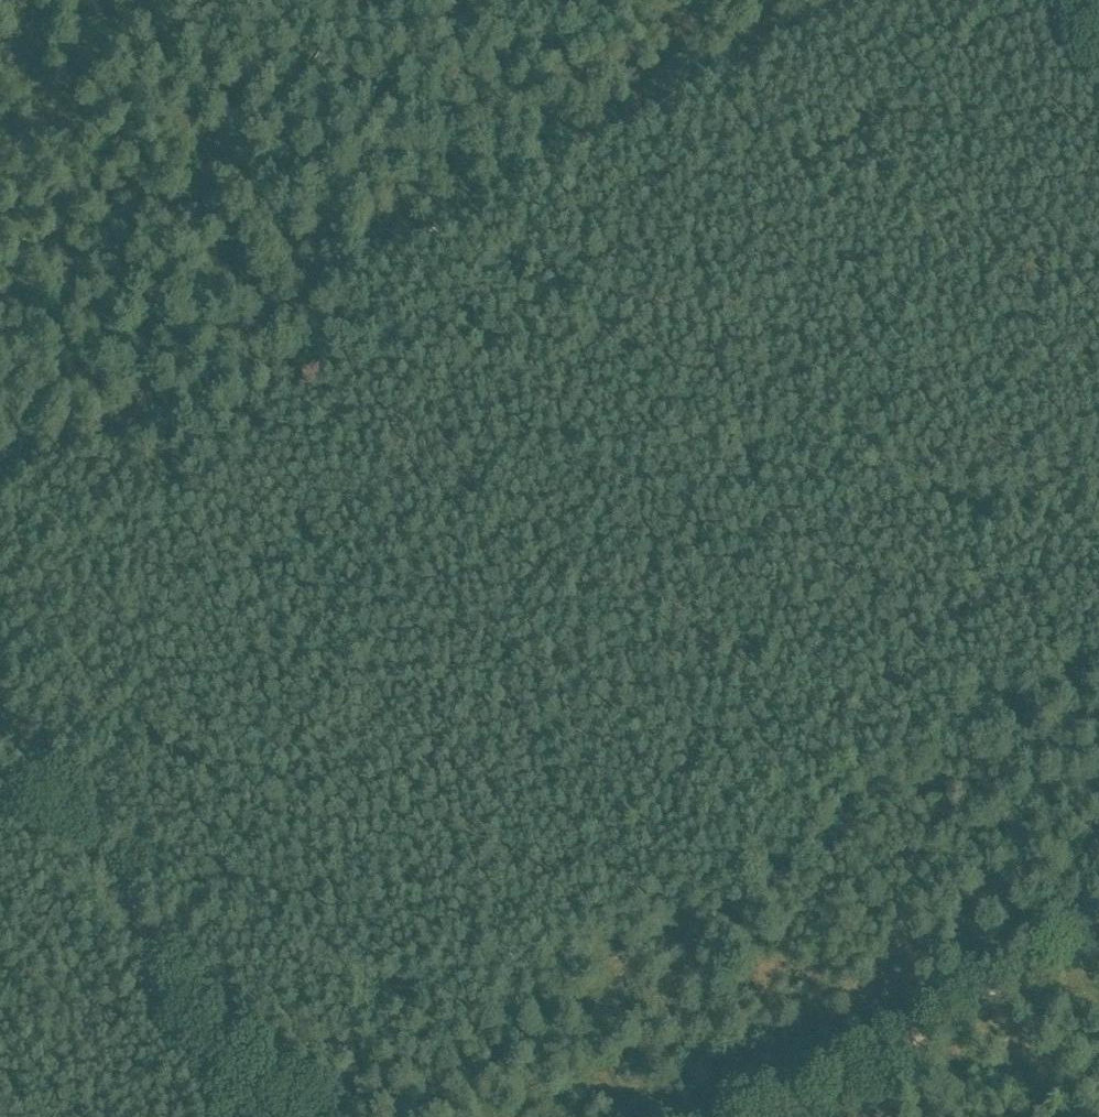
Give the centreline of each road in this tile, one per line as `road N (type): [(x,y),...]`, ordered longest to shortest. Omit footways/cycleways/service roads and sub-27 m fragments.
road 1 (track): [(0,475),(850,0)]
road 2 (track): [(0,692),(282,1116)]
road 3 (track): [(782,1116),(1098,945)]

